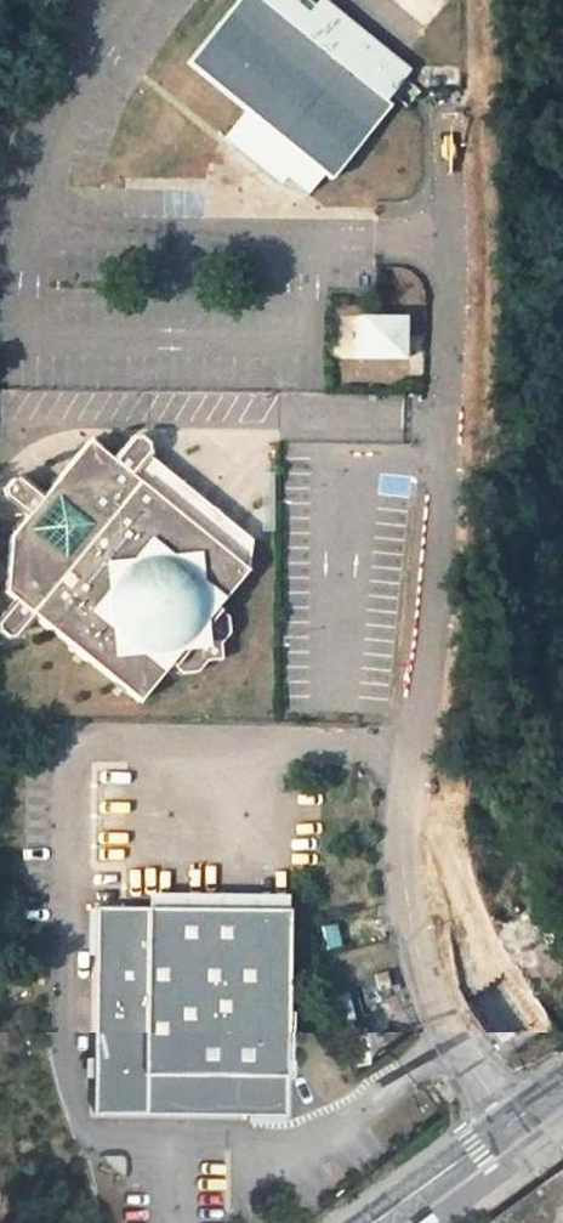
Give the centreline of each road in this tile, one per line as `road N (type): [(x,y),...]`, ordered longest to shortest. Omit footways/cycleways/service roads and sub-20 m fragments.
road 1 (residential): [(507,1128),(438,1028),(403,917),(401,816),(439,581),(450,340),(446,114)]
road 2 (tertiary): [(379,1222),(507,1128)]

